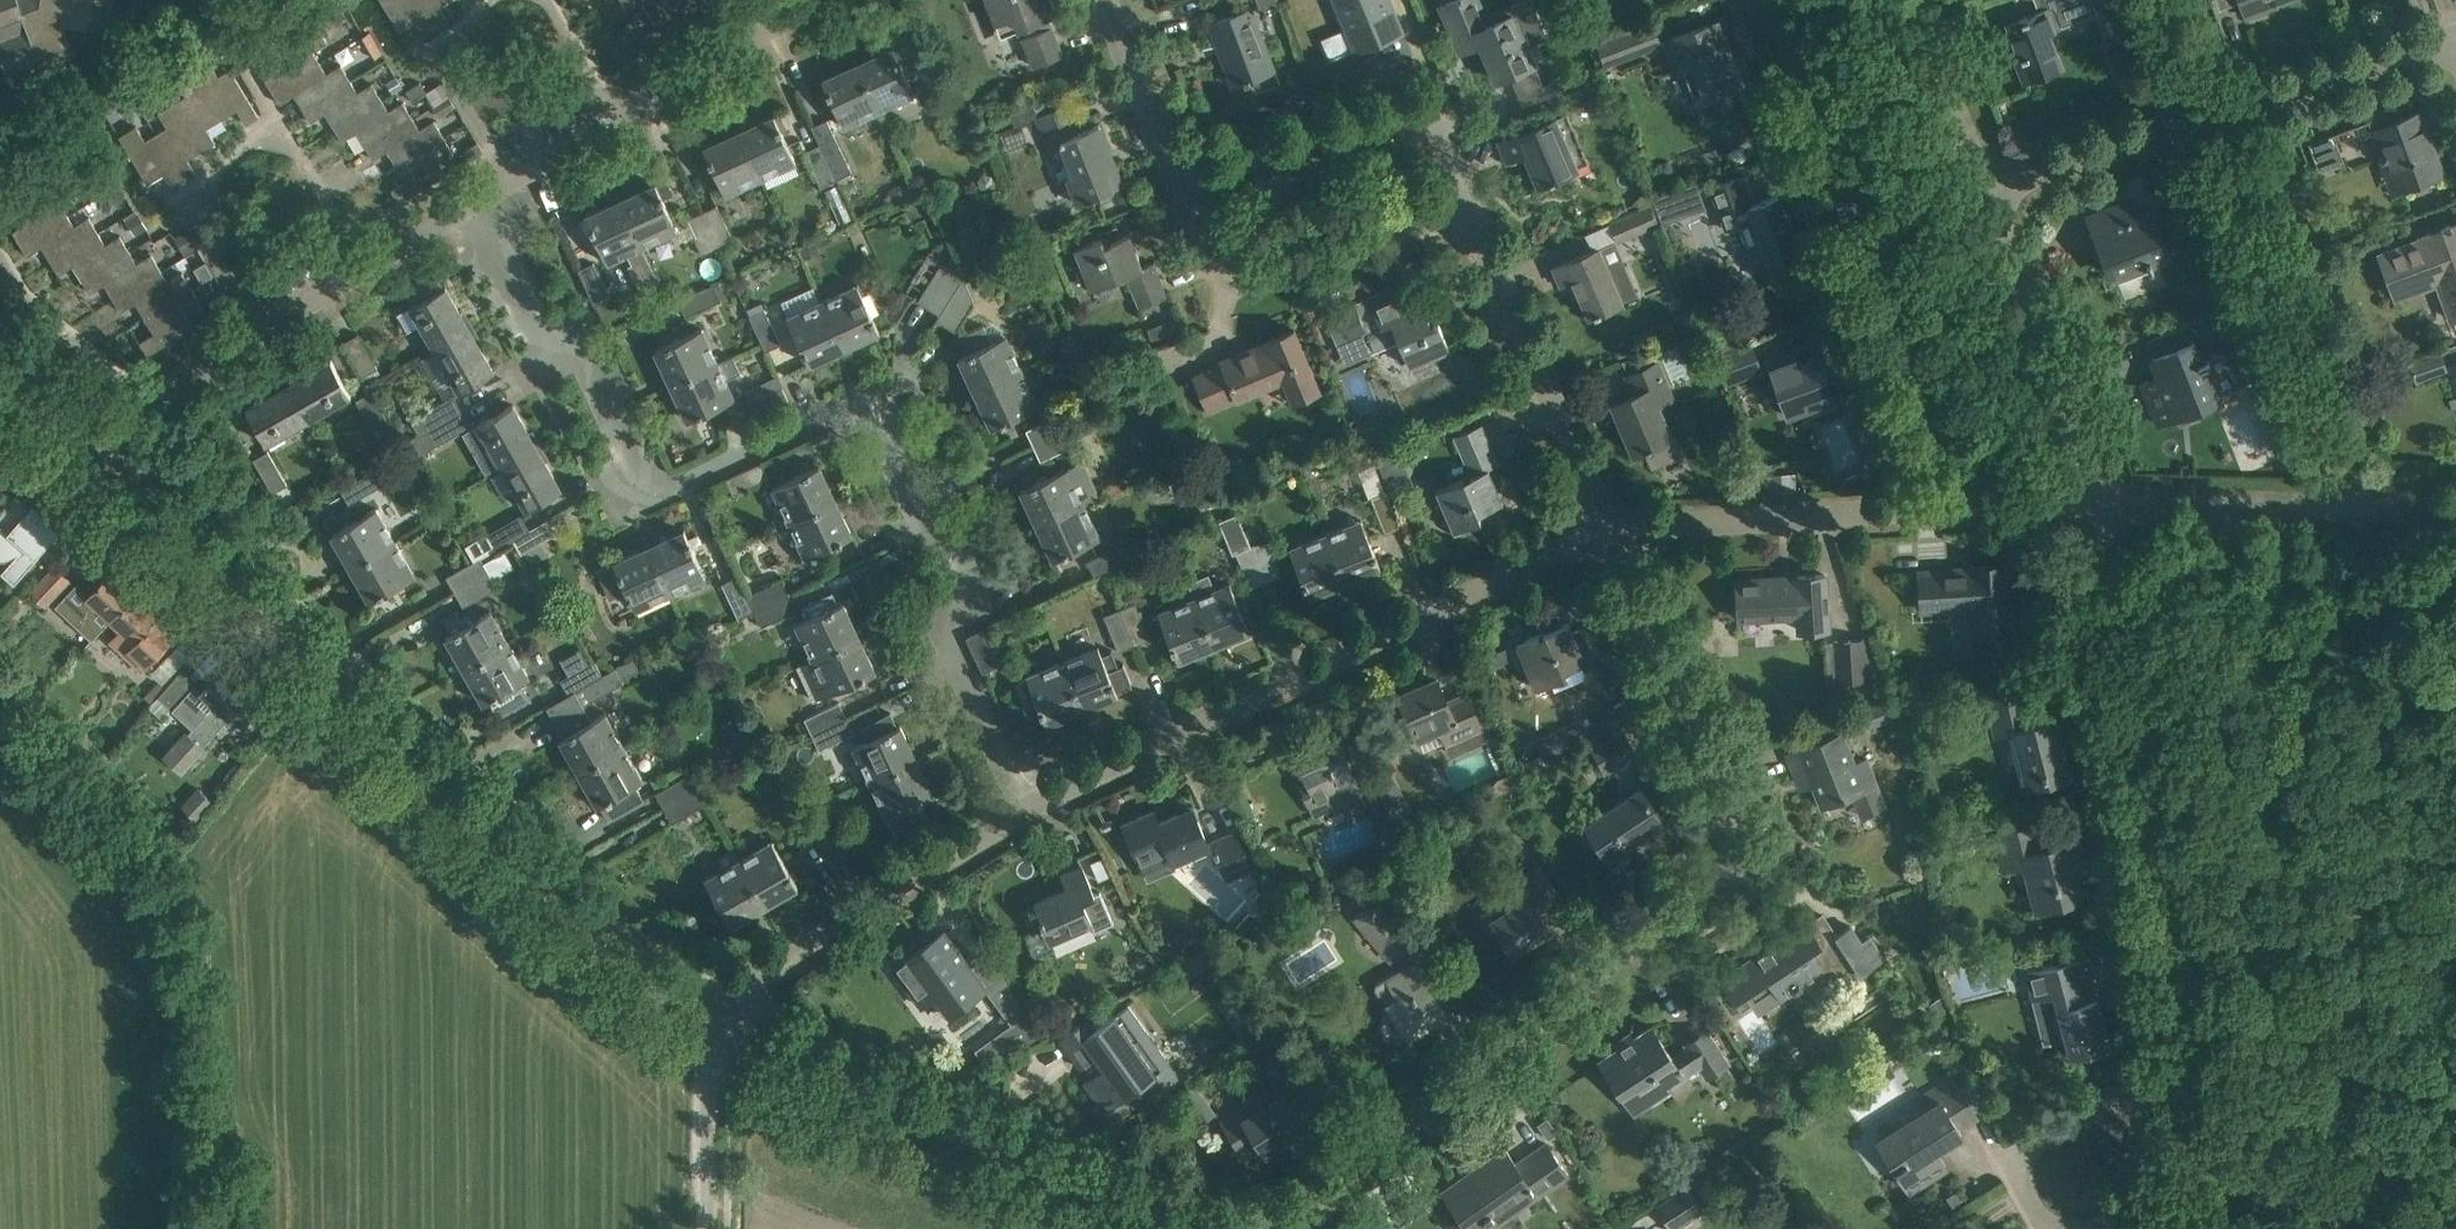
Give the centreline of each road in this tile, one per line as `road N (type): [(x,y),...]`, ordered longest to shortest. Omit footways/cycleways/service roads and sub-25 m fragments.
road 1 (residential): [(1292,1228),(1298,1213),(1718,876),(1736,841),(1729,802),(1606,529)]
road 2 (tertiary): [(708,1014),(657,979),(90,456)]
road 3 (residential): [(2212,1228),(2103,499)]
road 4 (residential): [(1606,529),(1028,807)]
road 5 (residential): [(462,208),(548,369),(587,355),(655,499),(863,397)]
road 6 (residential): [(1958,507),(1774,0)]
road 7 (unclassified): [(1201,1228),(767,1047),(708,1014)]
road 8 (residential): [(863,397),(907,488),(951,537),(981,601),(942,619),(1028,807)]
road 9 (residential): [(90,456),(151,402),(462,208)]
road 10 (residential): [(2352,509),(2201,121)]
road 11 (residential): [(462,208),(807,0)]
road 12 (residential): [(1028,807),(769,966),(708,1014)]
road 13 (unclassified): [(1180,182),(1429,101),(1472,212)]
road 14 (residential): [(1472,212),(1256,280),(1231,278),(1213,263),(1180,182)]
road 15 (residential): [(1958,507),(1606,529)]
road 16 (residential): [(1606,529),(1472,212)]
road 17 (residential): [(2103,499),(1986,193)]
road 18 (residential): [(2201,121),(2455,37)]
road 19 (residential): [(2352,509),(2103,499)]
road 20 (residential): [(1986,193),(2201,121)]
road 21 (tertiary): [(709,1228),(708,1014)]
road 22 (residential): [(1986,193),(1911,0)]
road 23 (residential): [(1180,182),(1105,0)]
road 24 (tertiary): [(90,456),(20,372),(0,333)]
road 25 (residential): [(2103,499),(1958,507)]
road 26 (residential): [(2201,121),(2154,0)]

